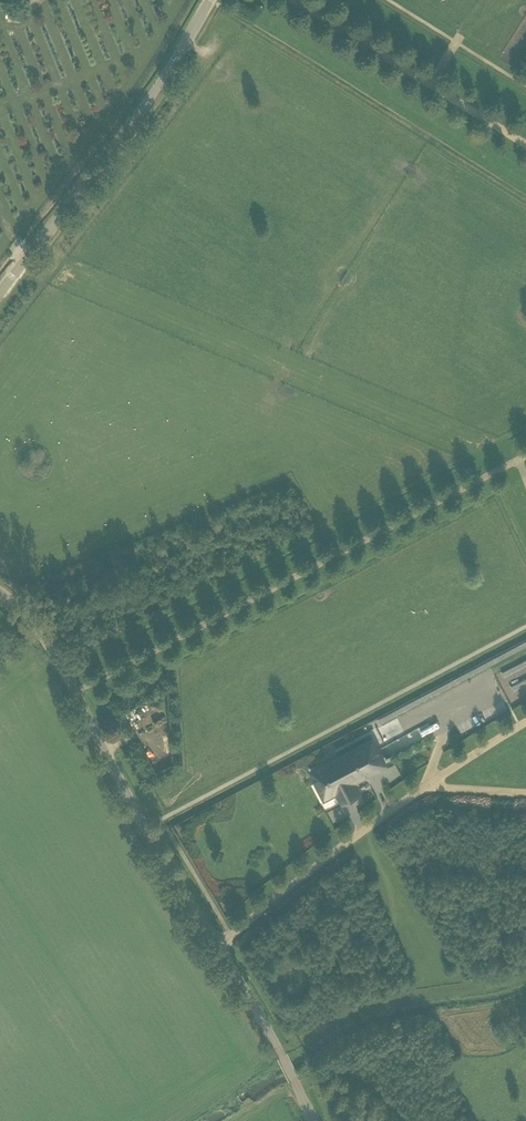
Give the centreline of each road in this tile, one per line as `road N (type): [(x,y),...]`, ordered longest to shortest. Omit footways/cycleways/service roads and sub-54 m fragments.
road 1 (unclassified): [(312,1120),(52,650),(0,594)]
road 2 (unclassified): [(0,290),(147,103),(209,0)]

